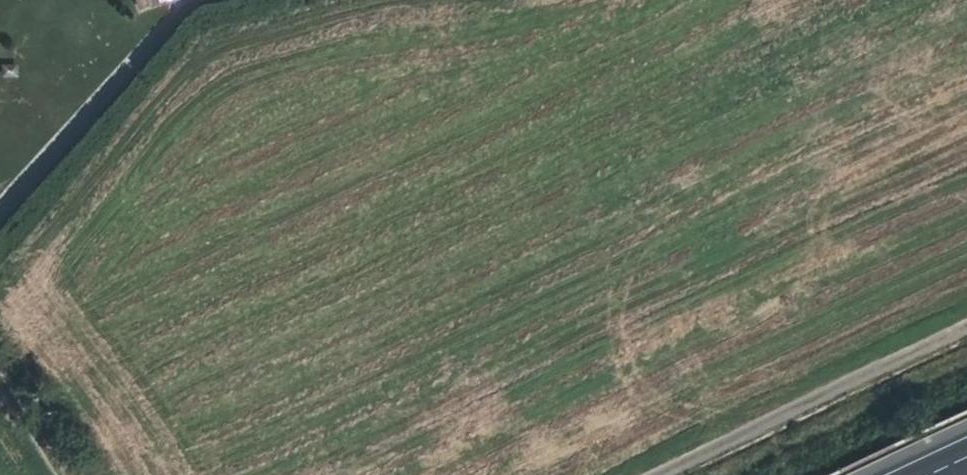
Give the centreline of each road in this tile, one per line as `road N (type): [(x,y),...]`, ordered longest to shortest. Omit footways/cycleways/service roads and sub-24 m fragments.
road 1 (track): [(667,474),(966,328)]

